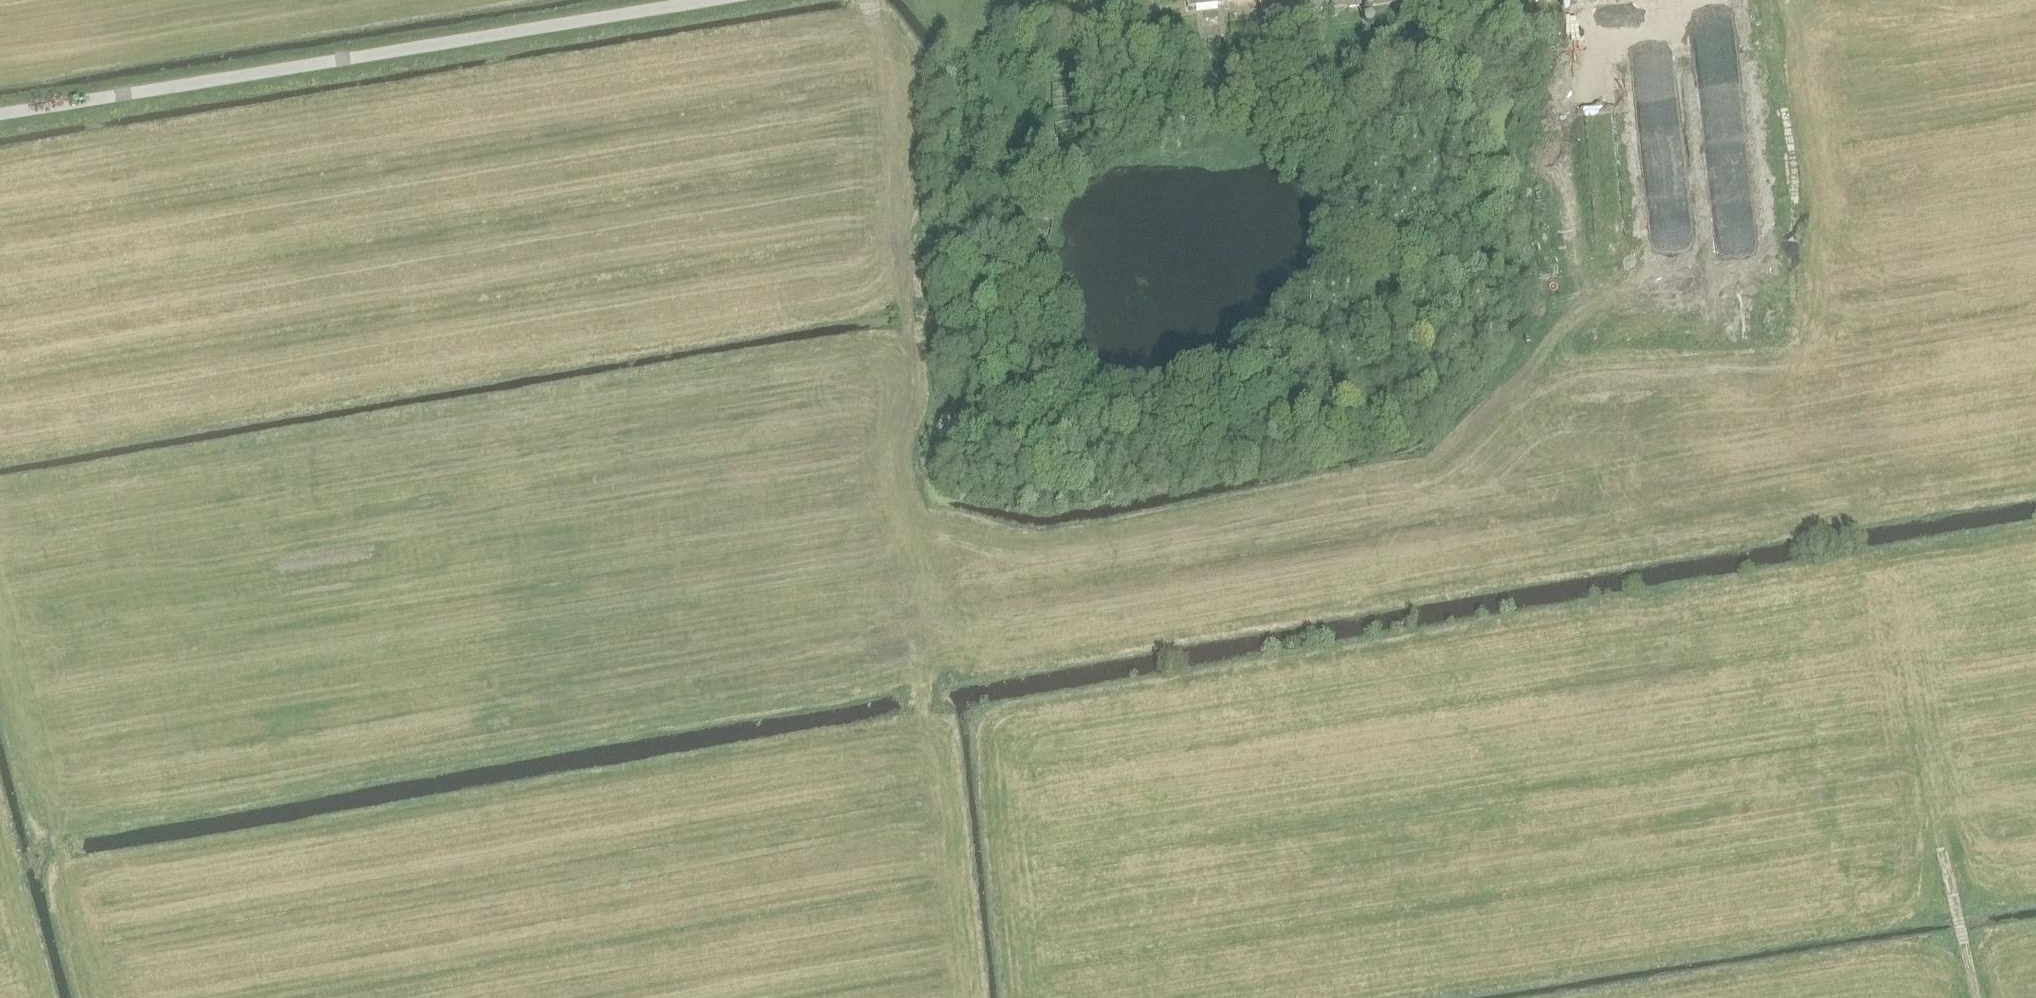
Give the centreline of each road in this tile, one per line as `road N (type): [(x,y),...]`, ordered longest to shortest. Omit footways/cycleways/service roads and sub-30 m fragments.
road 1 (track): [(869,0),(907,329),(911,533),(1042,541),(1429,463),(1499,402),(1527,354),(1596,368),(1787,331),(1766,0)]

